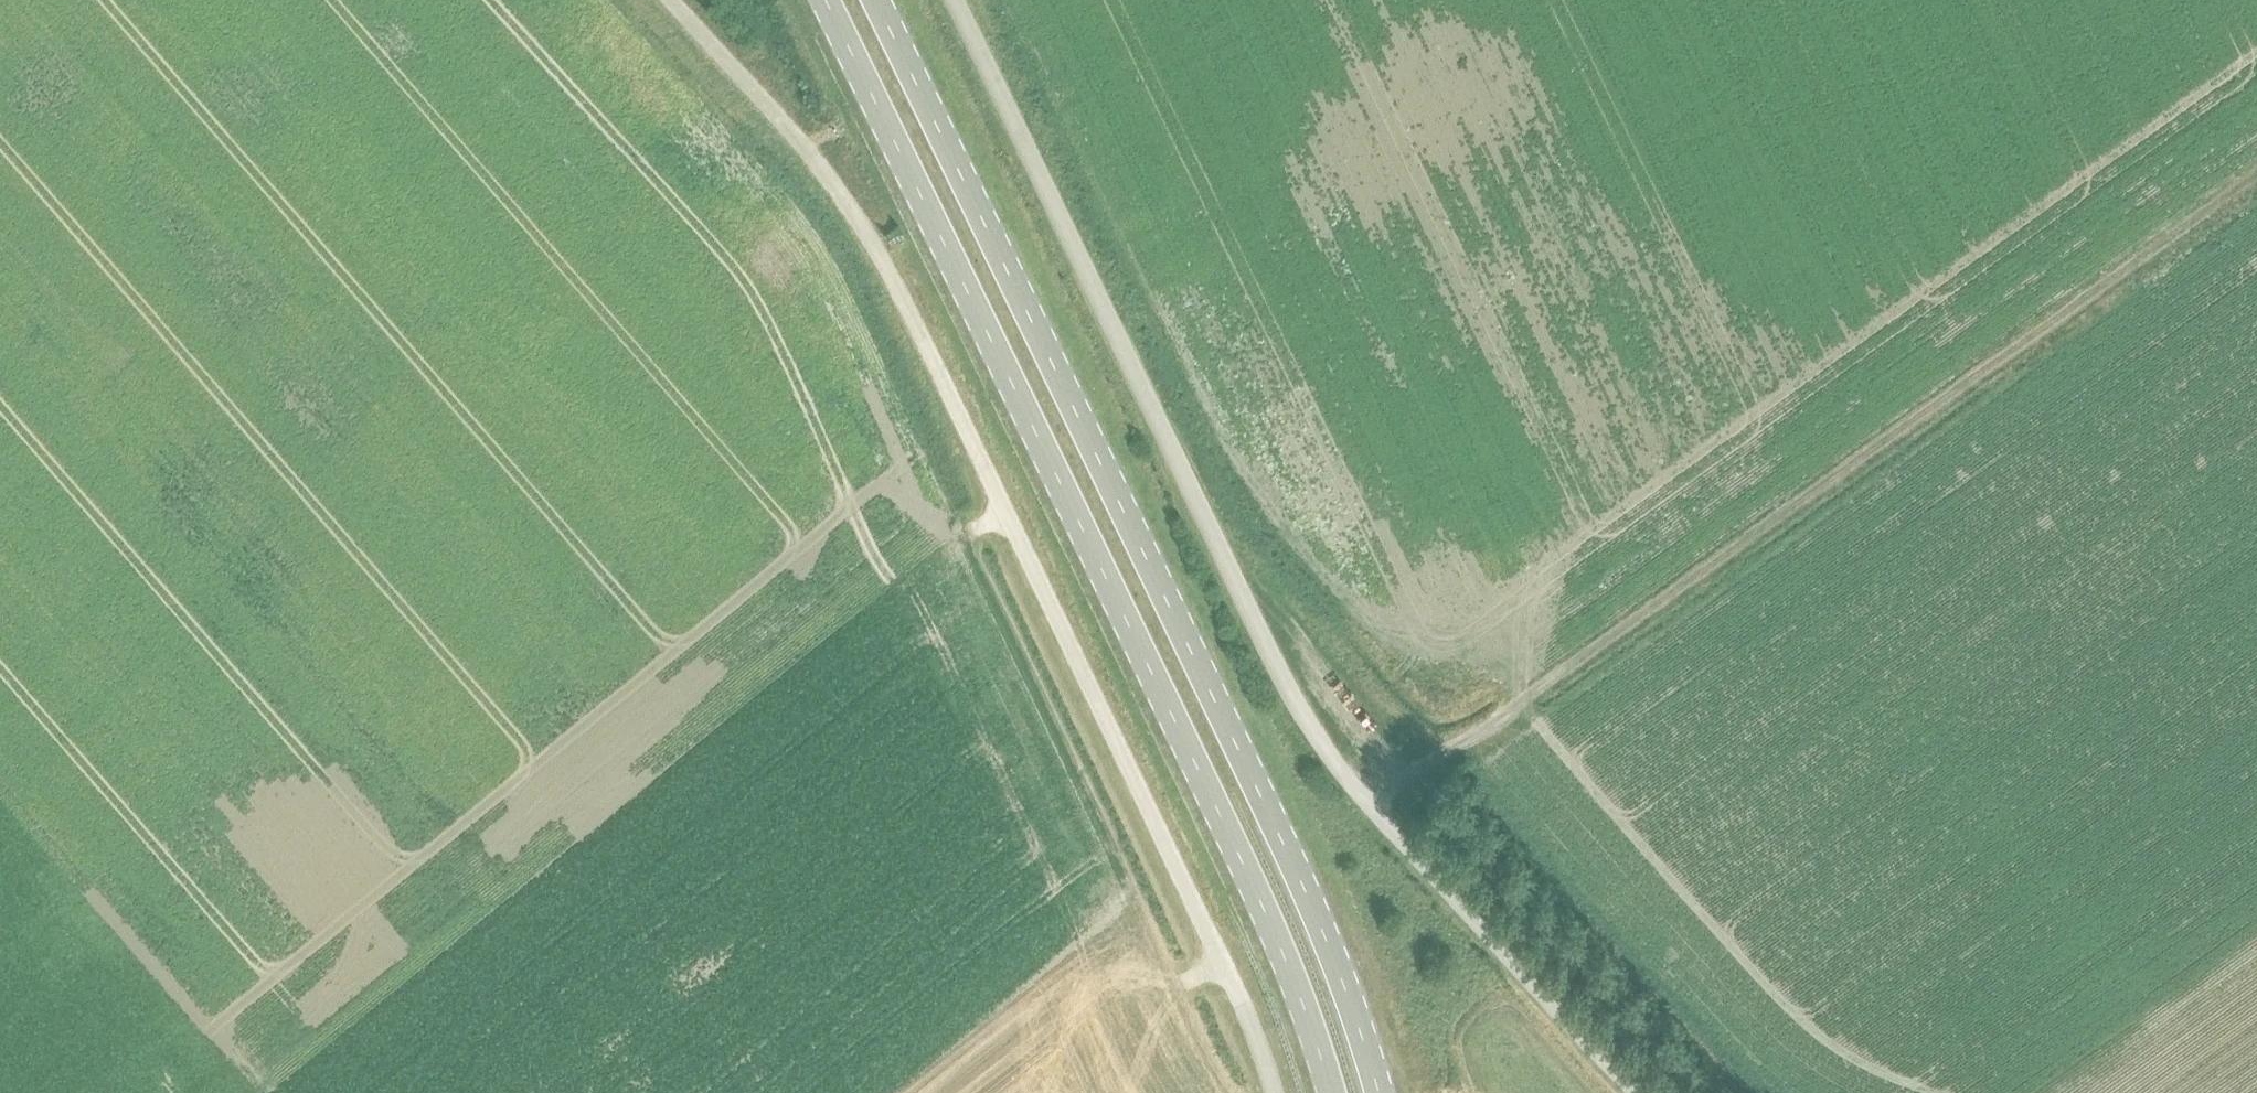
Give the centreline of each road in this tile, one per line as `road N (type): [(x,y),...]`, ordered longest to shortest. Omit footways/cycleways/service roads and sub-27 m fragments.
road 1 (unclassified): [(1625,1092),(1503,975),(1333,759),(1246,611),(952,0)]
road 2 (unclassified): [(1273,1092),(1222,961),(899,289),(822,168),(668,0)]
road 3 (primary): [(1381,1092),(1313,903),(874,0)]
road 4 (primary): [(827,0),(1274,929),(1331,1092)]
road 5 (track): [(1370,807),(2256,172)]
road 6 (track): [(770,0),(844,146),(822,168)]

